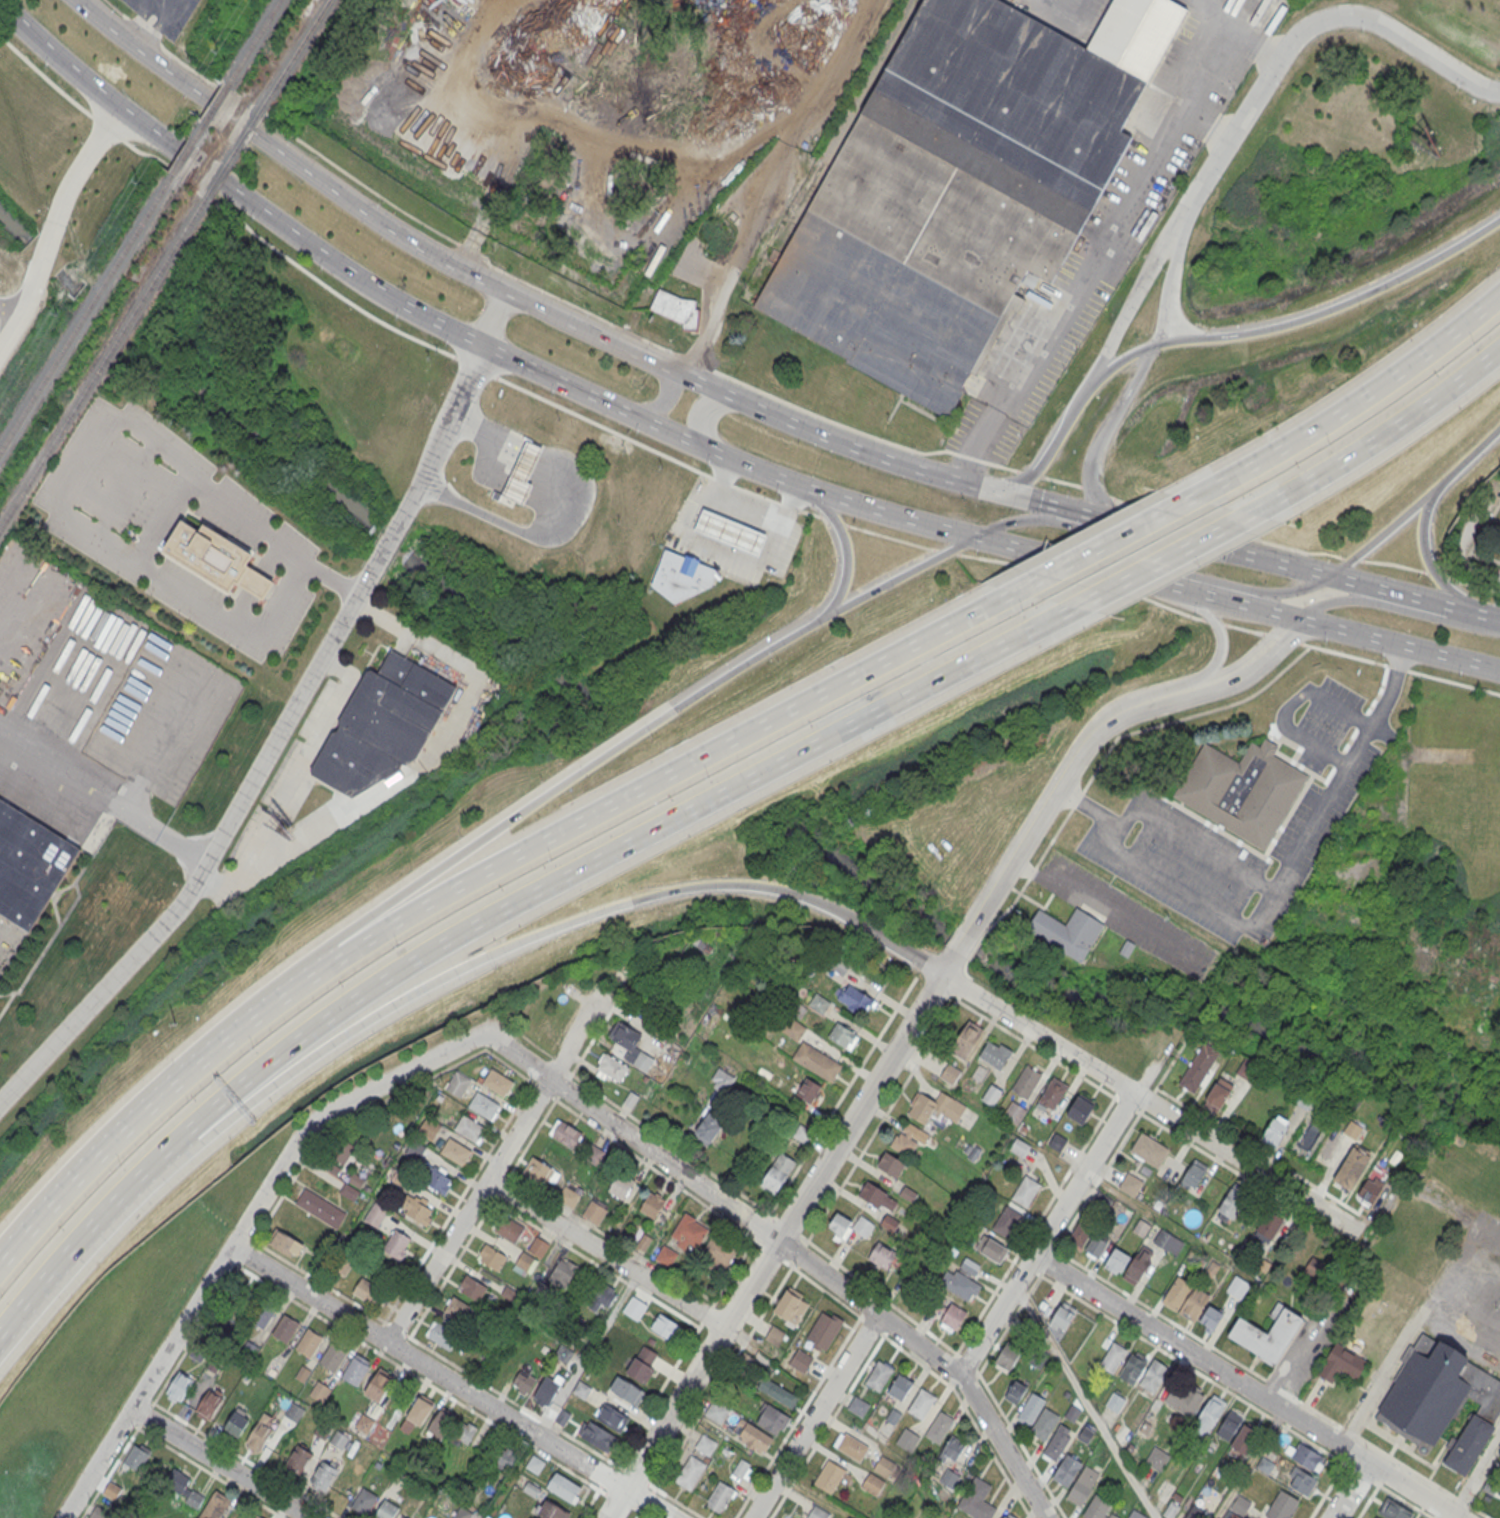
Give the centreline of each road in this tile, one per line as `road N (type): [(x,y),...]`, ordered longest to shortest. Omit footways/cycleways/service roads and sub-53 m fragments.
road 1 (motorway): [(194,1134),(396,972),(1074,607)]
road 2 (residential): [(0,1103),(197,881),(419,485),(503,292)]
road 3 (motorway): [(1014,591),(504,861),(276,998)]
road 4 (motorway): [(194,1134),(456,971),(562,926),(687,888),(747,886),(807,899),(944,973)]
road 5 (residential): [(1045,1517),(970,1391),(943,1365),(482,1036)]
road 6 (secondary): [(484,348),(794,485),(1167,586)]
road 7 (secondary): [(1329,578),(918,470),(669,368)]
road 8 (motorway): [(828,613),(717,678),(331,941),(276,998)]
road 9 (residential): [(482,1036),(324,1113),(302,1132),(63,1517)]
road 10 (residential): [(944,973),(607,1517)]
road 11 (residential): [(673,1517),(231,1247)]
road 12 (secondary): [(0,4),(124,114),(401,306)]
road 13 (residential): [(1456,1517),(1036,1256)]
road 14 (residential): [(1358,1232),(944,973)]
road 15 (motorway): [(1499,218),(1327,311),(1266,330),(1156,345),(1093,373)]
road 16 (residential): [(1183,211),(1286,48),(1321,21),(1374,22),(1499,93)]
road 17 (secondary): [(413,243),(77,0)]
road 18 (residential): [(599,998),(386,1344)]
road 19 (motorway): [(276,998),(127,1119),(0,1259)]
road 20 (motorway): [(1499,294),(1343,410),(1191,498)]
road 21 (tertiary): [(1199,688),(1124,709),(1082,744),(968,933)]
road 22 (residential): [(1136,1093),(957,1378)]
road 23 (motorway): [(1251,513),(1374,440),(1499,348)]
road 24 (secondary): [(669,368),(413,243)]
road 25 (residential): [(724,1328),(486,1182)]
road 26 (motorway): [(0,1334),(65,1256),(194,1134)]
road 27 (residential): [(877,1315),(752,1517)]
road 28 (residential): [(306,1517),(130,1409)]
road 29 (secondary): [(1299,620),(1499,671)]
road 30 (motorway): [(1074,607),(1251,513)]
road 31 (motorway): [(1191,498),(1014,591)]
road 32 (residential): [(1112,522),(1092,490),(1091,465),(1156,345)]
road 33 (residential): [(1183,211),(1093,373)]
road 34 (secondary): [(1093,373),(1023,479),(977,487)]
road 35 (motorway): [(1167,586),(1264,594),(1329,578)]
road 36 (motorway): [(973,538),(828,613)]
road 37 (motorway): [(1499,608),(1445,586),(1429,565),(1422,528),(1434,489)]
road 38 (motorway): [(794,485),(824,511),(842,544),(843,577),(828,613)]
road 39 (motorway): [(1329,578),(1434,489)]
road 40 (residential): [(1156,345),(1183,211)]
road 41 (secondary): [(1167,586),(1299,620)]
road 42 (secondary): [(1167,586),(1218,632),(1217,656),(1199,688)]
road 43 (tertiary): [(1299,620),(1237,675),(1199,688)]

